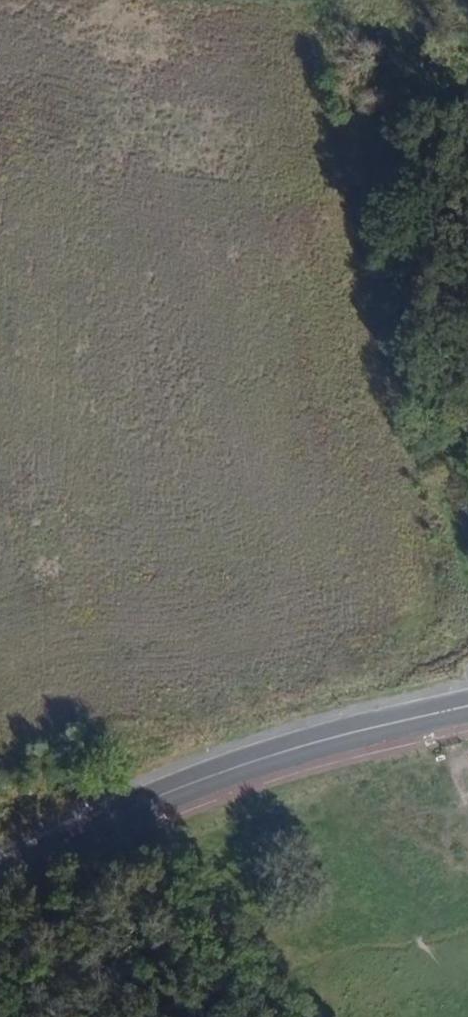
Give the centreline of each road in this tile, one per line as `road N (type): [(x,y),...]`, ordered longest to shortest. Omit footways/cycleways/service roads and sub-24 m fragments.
road 1 (tertiary): [(0,878),(163,794),(315,744),(467,706)]
road 2 (track): [(467,555),(427,472),(394,259)]

